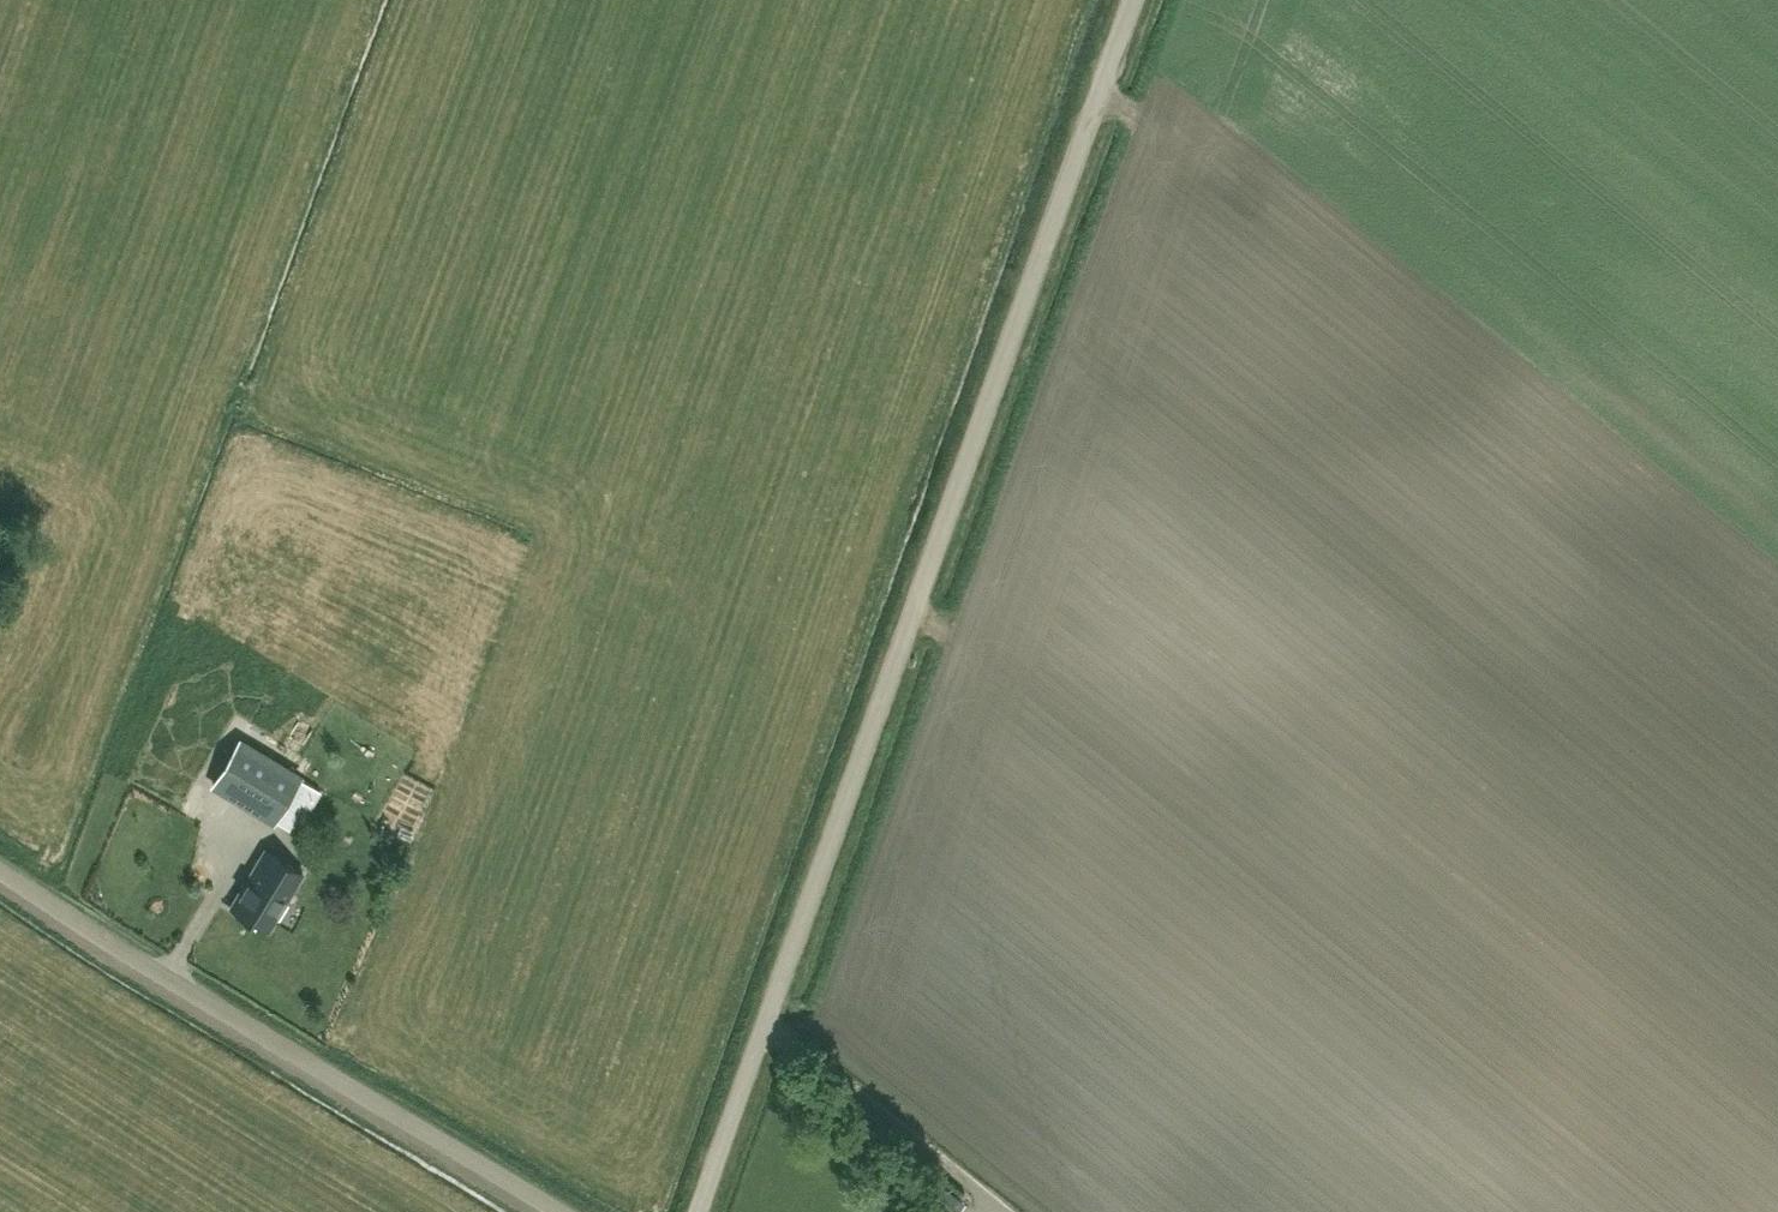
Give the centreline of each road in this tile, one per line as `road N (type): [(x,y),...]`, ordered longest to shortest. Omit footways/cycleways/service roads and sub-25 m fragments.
road 1 (unclassified): [(694,1211),(1133,0)]
road 2 (unclassified): [(565,1211),(0,866)]

